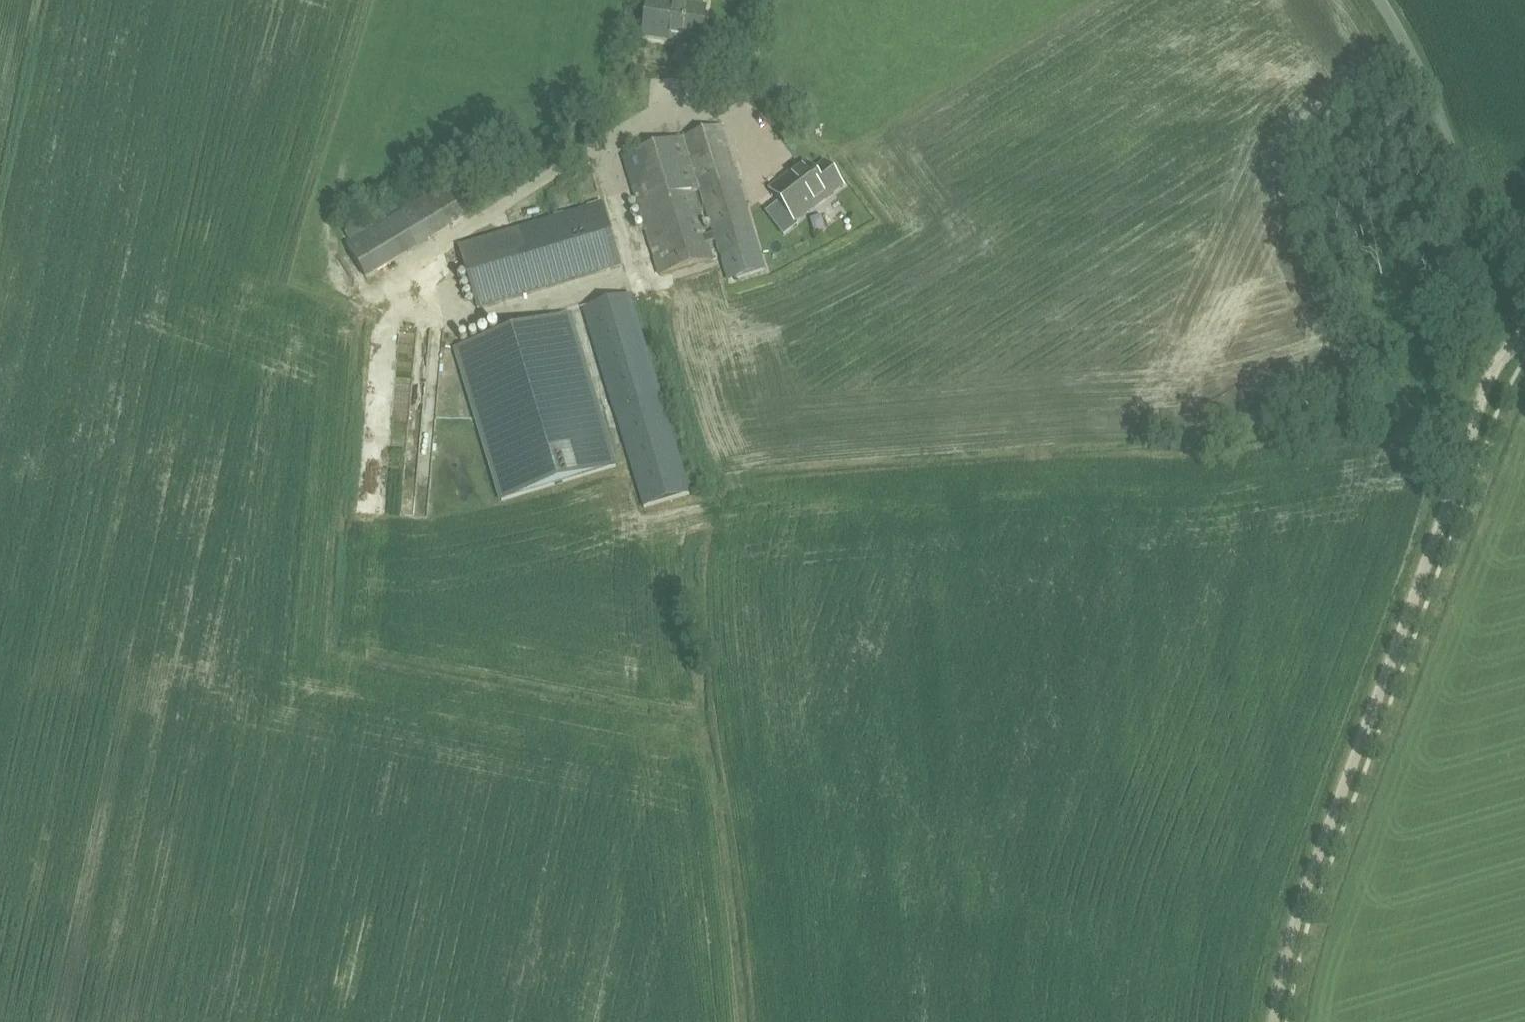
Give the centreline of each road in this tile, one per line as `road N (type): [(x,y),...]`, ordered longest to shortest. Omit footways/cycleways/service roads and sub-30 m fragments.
road 1 (track): [(1524,328),(1496,362),(1301,897),(1272,1021)]
road 2 (unclassified): [(1524,318),(1478,232),(1378,0)]

